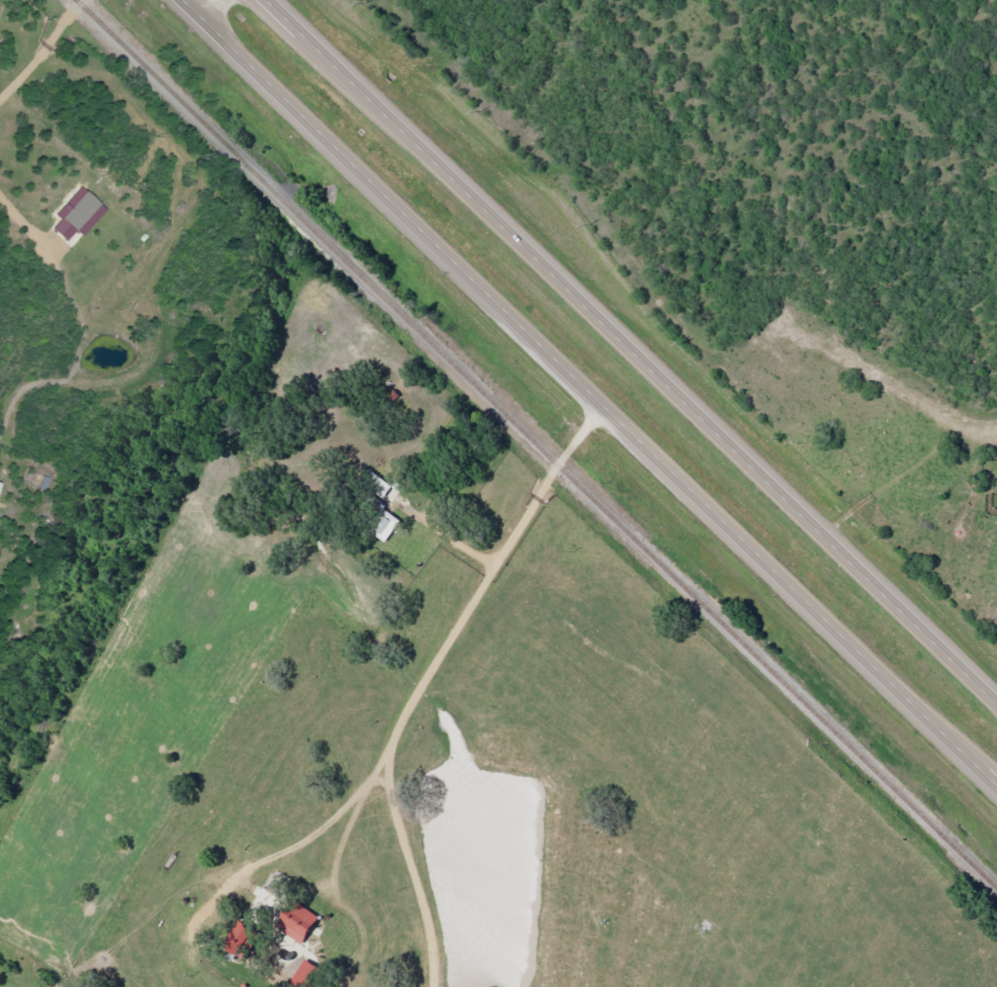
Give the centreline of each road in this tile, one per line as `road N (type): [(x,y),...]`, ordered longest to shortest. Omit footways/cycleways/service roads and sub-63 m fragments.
road 1 (trunk): [(181,0),(996,787)]
road 2 (trunk): [(996,697),(268,0)]
road 3 (residential): [(411,802),(430,719),(492,562),(599,405)]
road 4 (residential): [(460,986),(440,822),(411,802),(382,812),(291,986)]
road 5 (residential): [(52,986),(61,968),(104,944),(220,986)]
road 6 (track): [(80,0),(0,94)]

